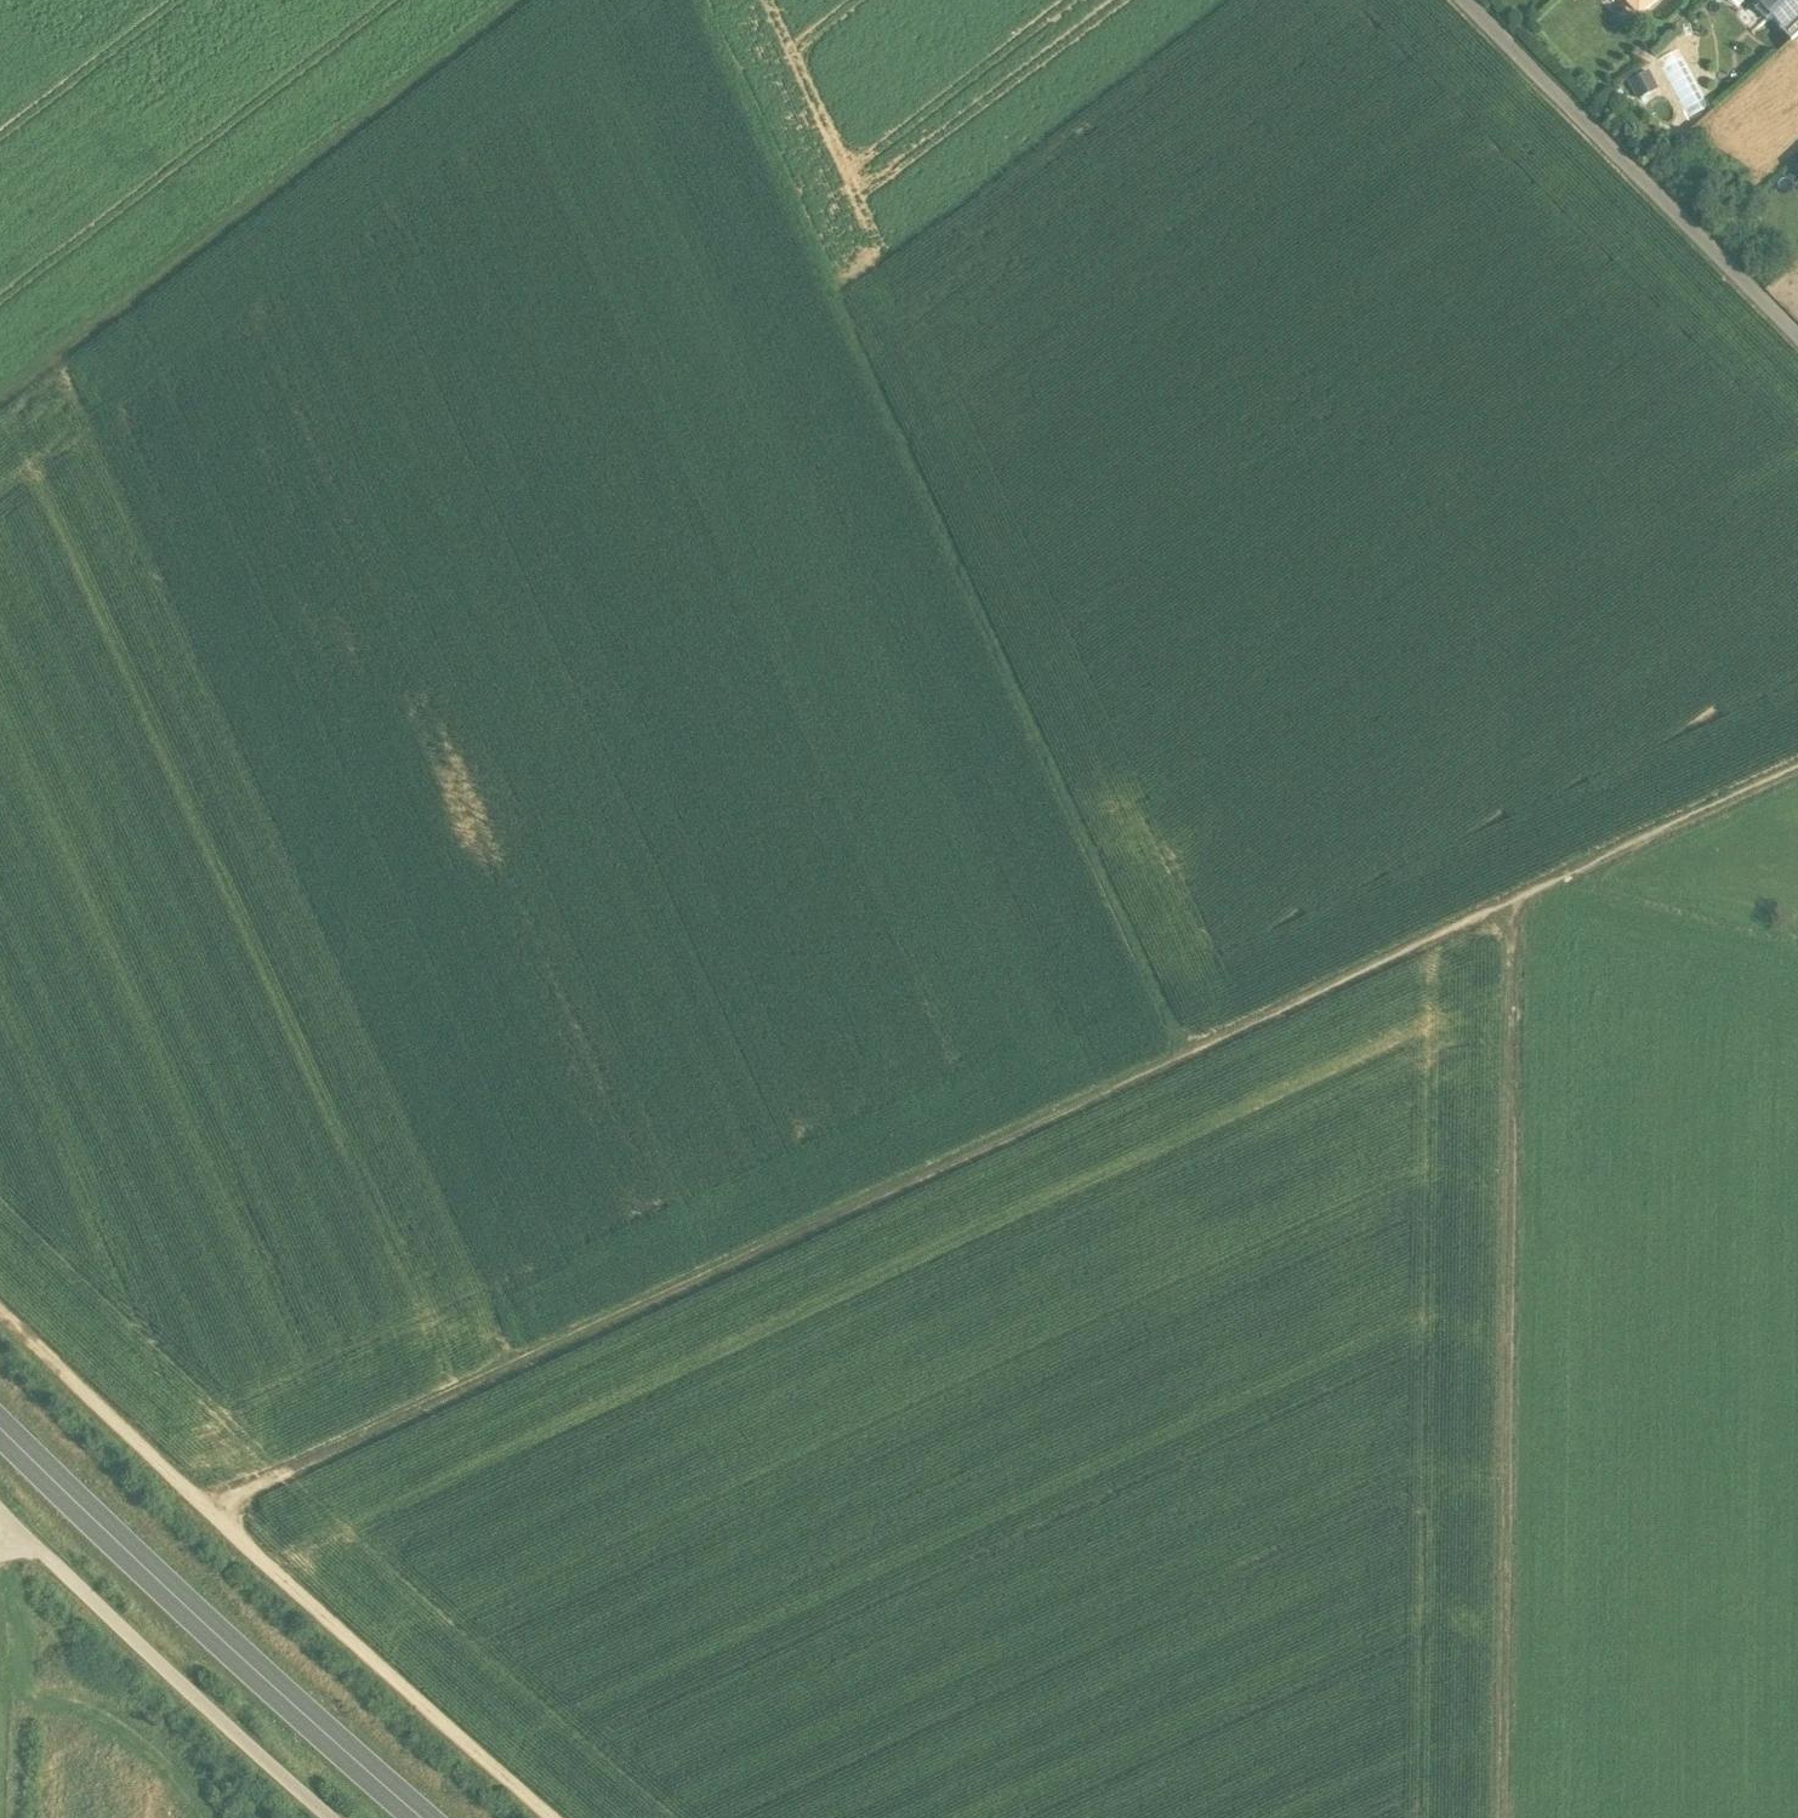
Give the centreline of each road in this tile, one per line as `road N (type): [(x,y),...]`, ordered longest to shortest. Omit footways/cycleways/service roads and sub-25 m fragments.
road 1 (track): [(562,1817),(222,1517),(1191,1057),(1234,1055),(1665,850),(1797,774)]
road 2 (track): [(701,0),(1191,1057)]
road 3 (track): [(1531,914),(1519,1817)]
road 4 (track): [(0,413),(130,326),(553,0)]
road 5 (secondary): [(422,1817),(0,1428)]
road 6 (track): [(1462,0),(1797,337)]
road 7 (track): [(325,1817),(0,1513)]
road 8 (track): [(222,1517),(0,1300)]

